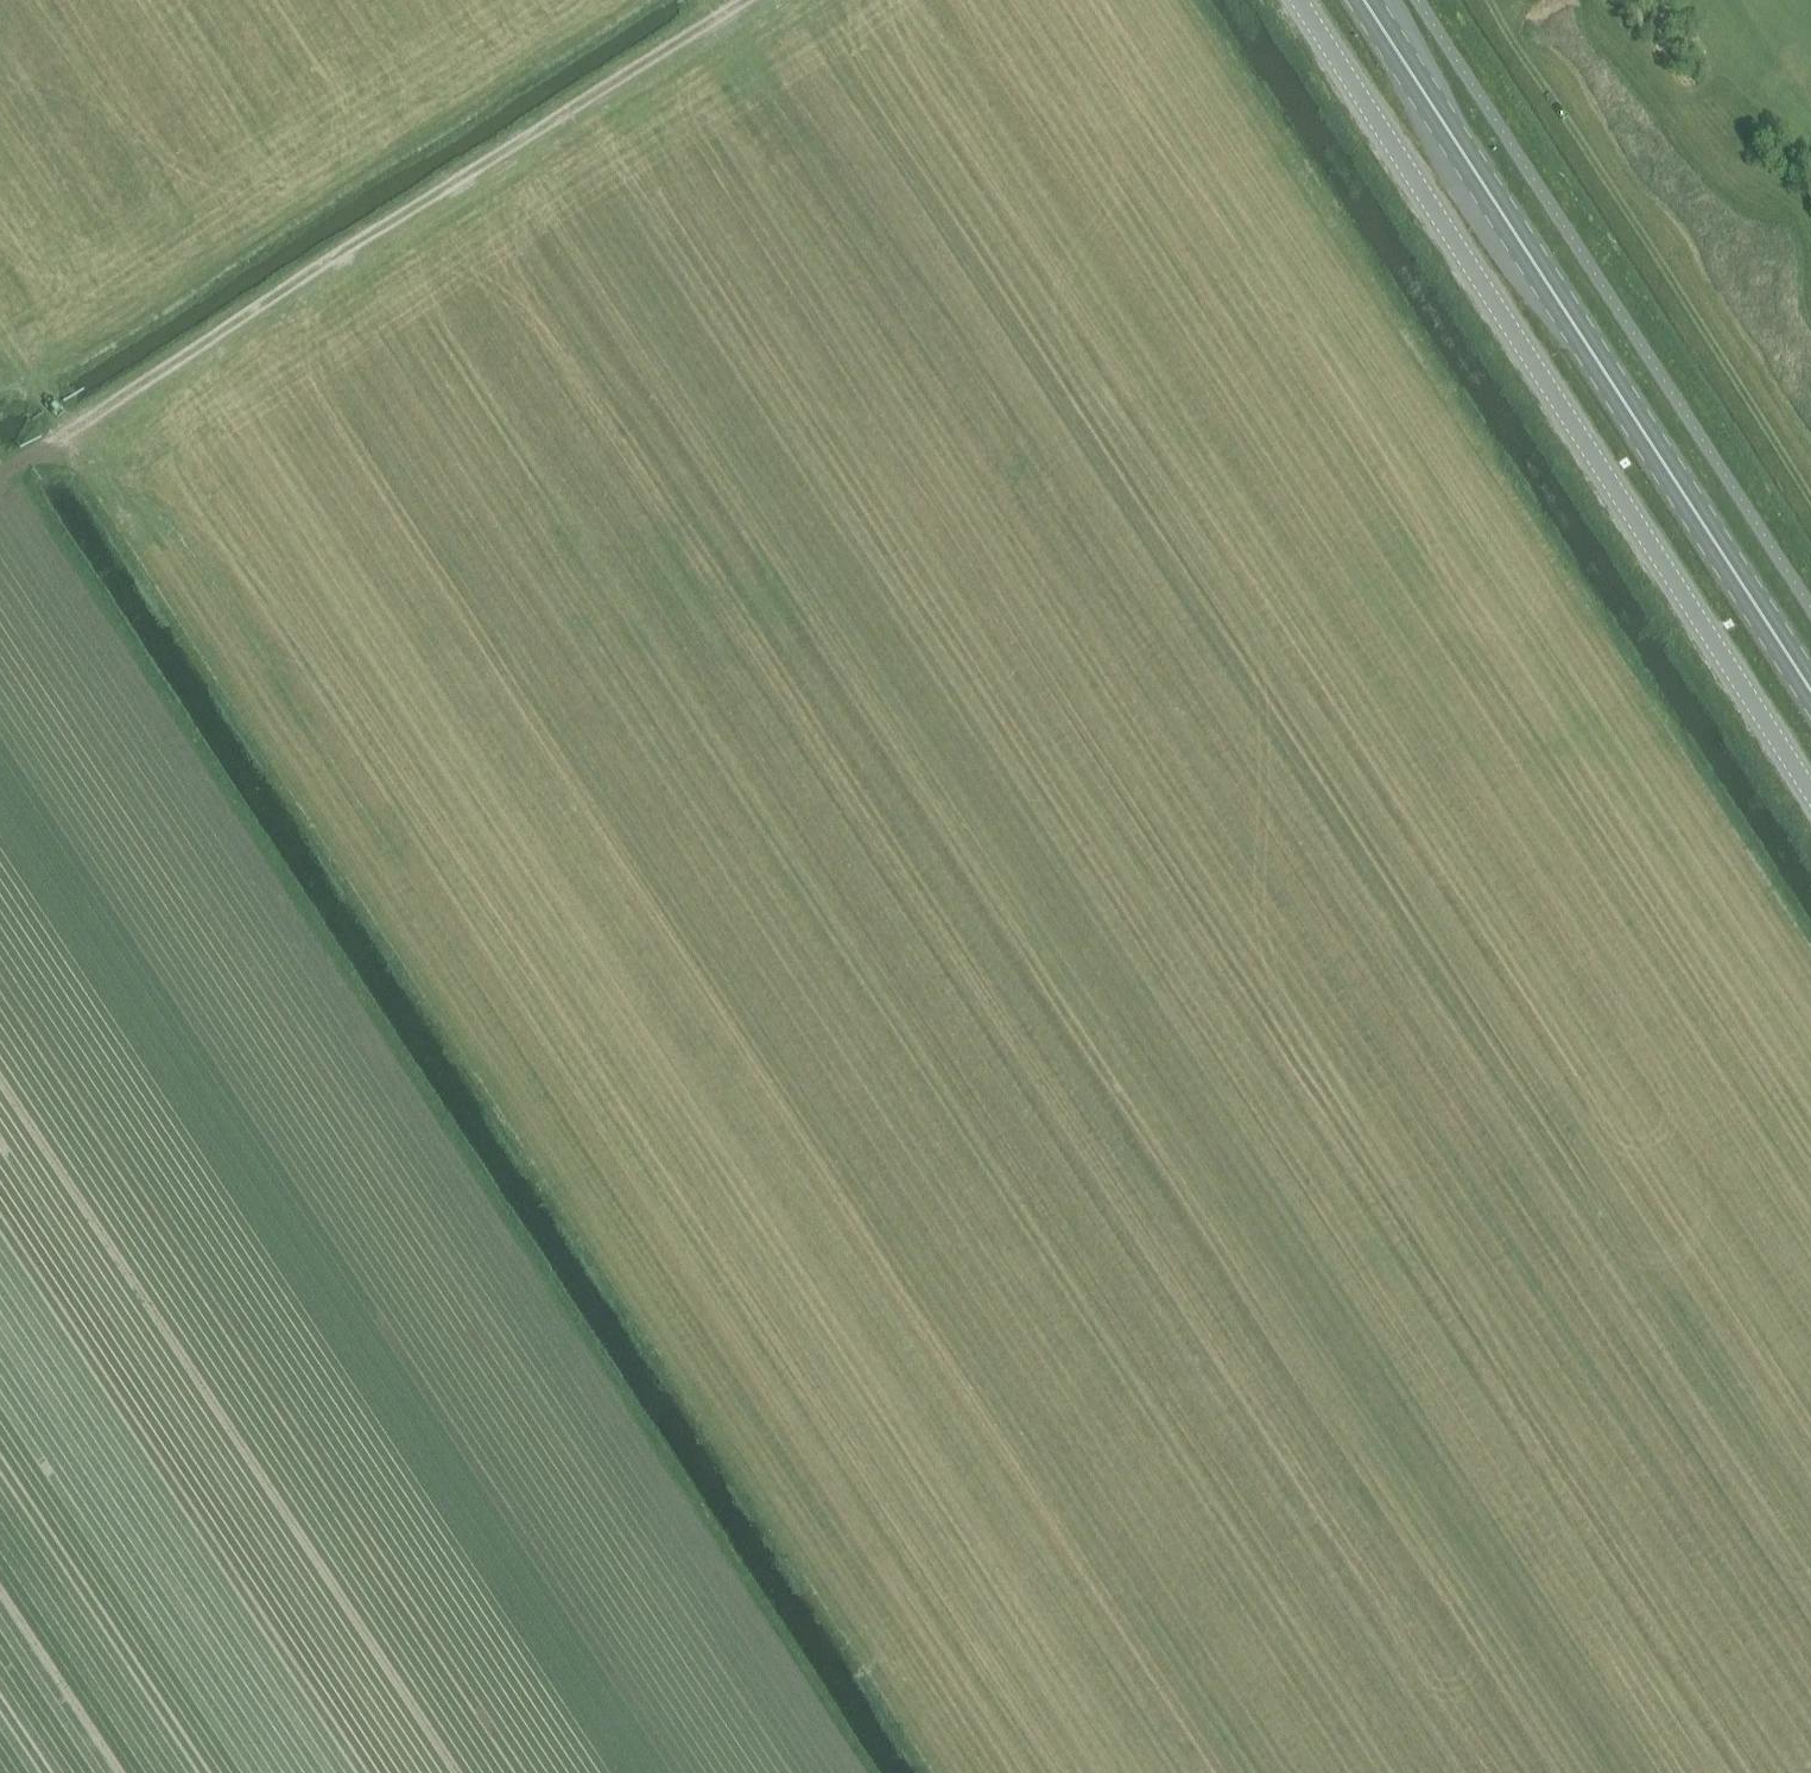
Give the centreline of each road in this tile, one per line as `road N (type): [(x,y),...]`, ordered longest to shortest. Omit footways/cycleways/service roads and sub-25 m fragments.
road 1 (unclassified): [(1298,0),(1810,792)]
road 2 (primary): [(1365,0),(1810,689)]

